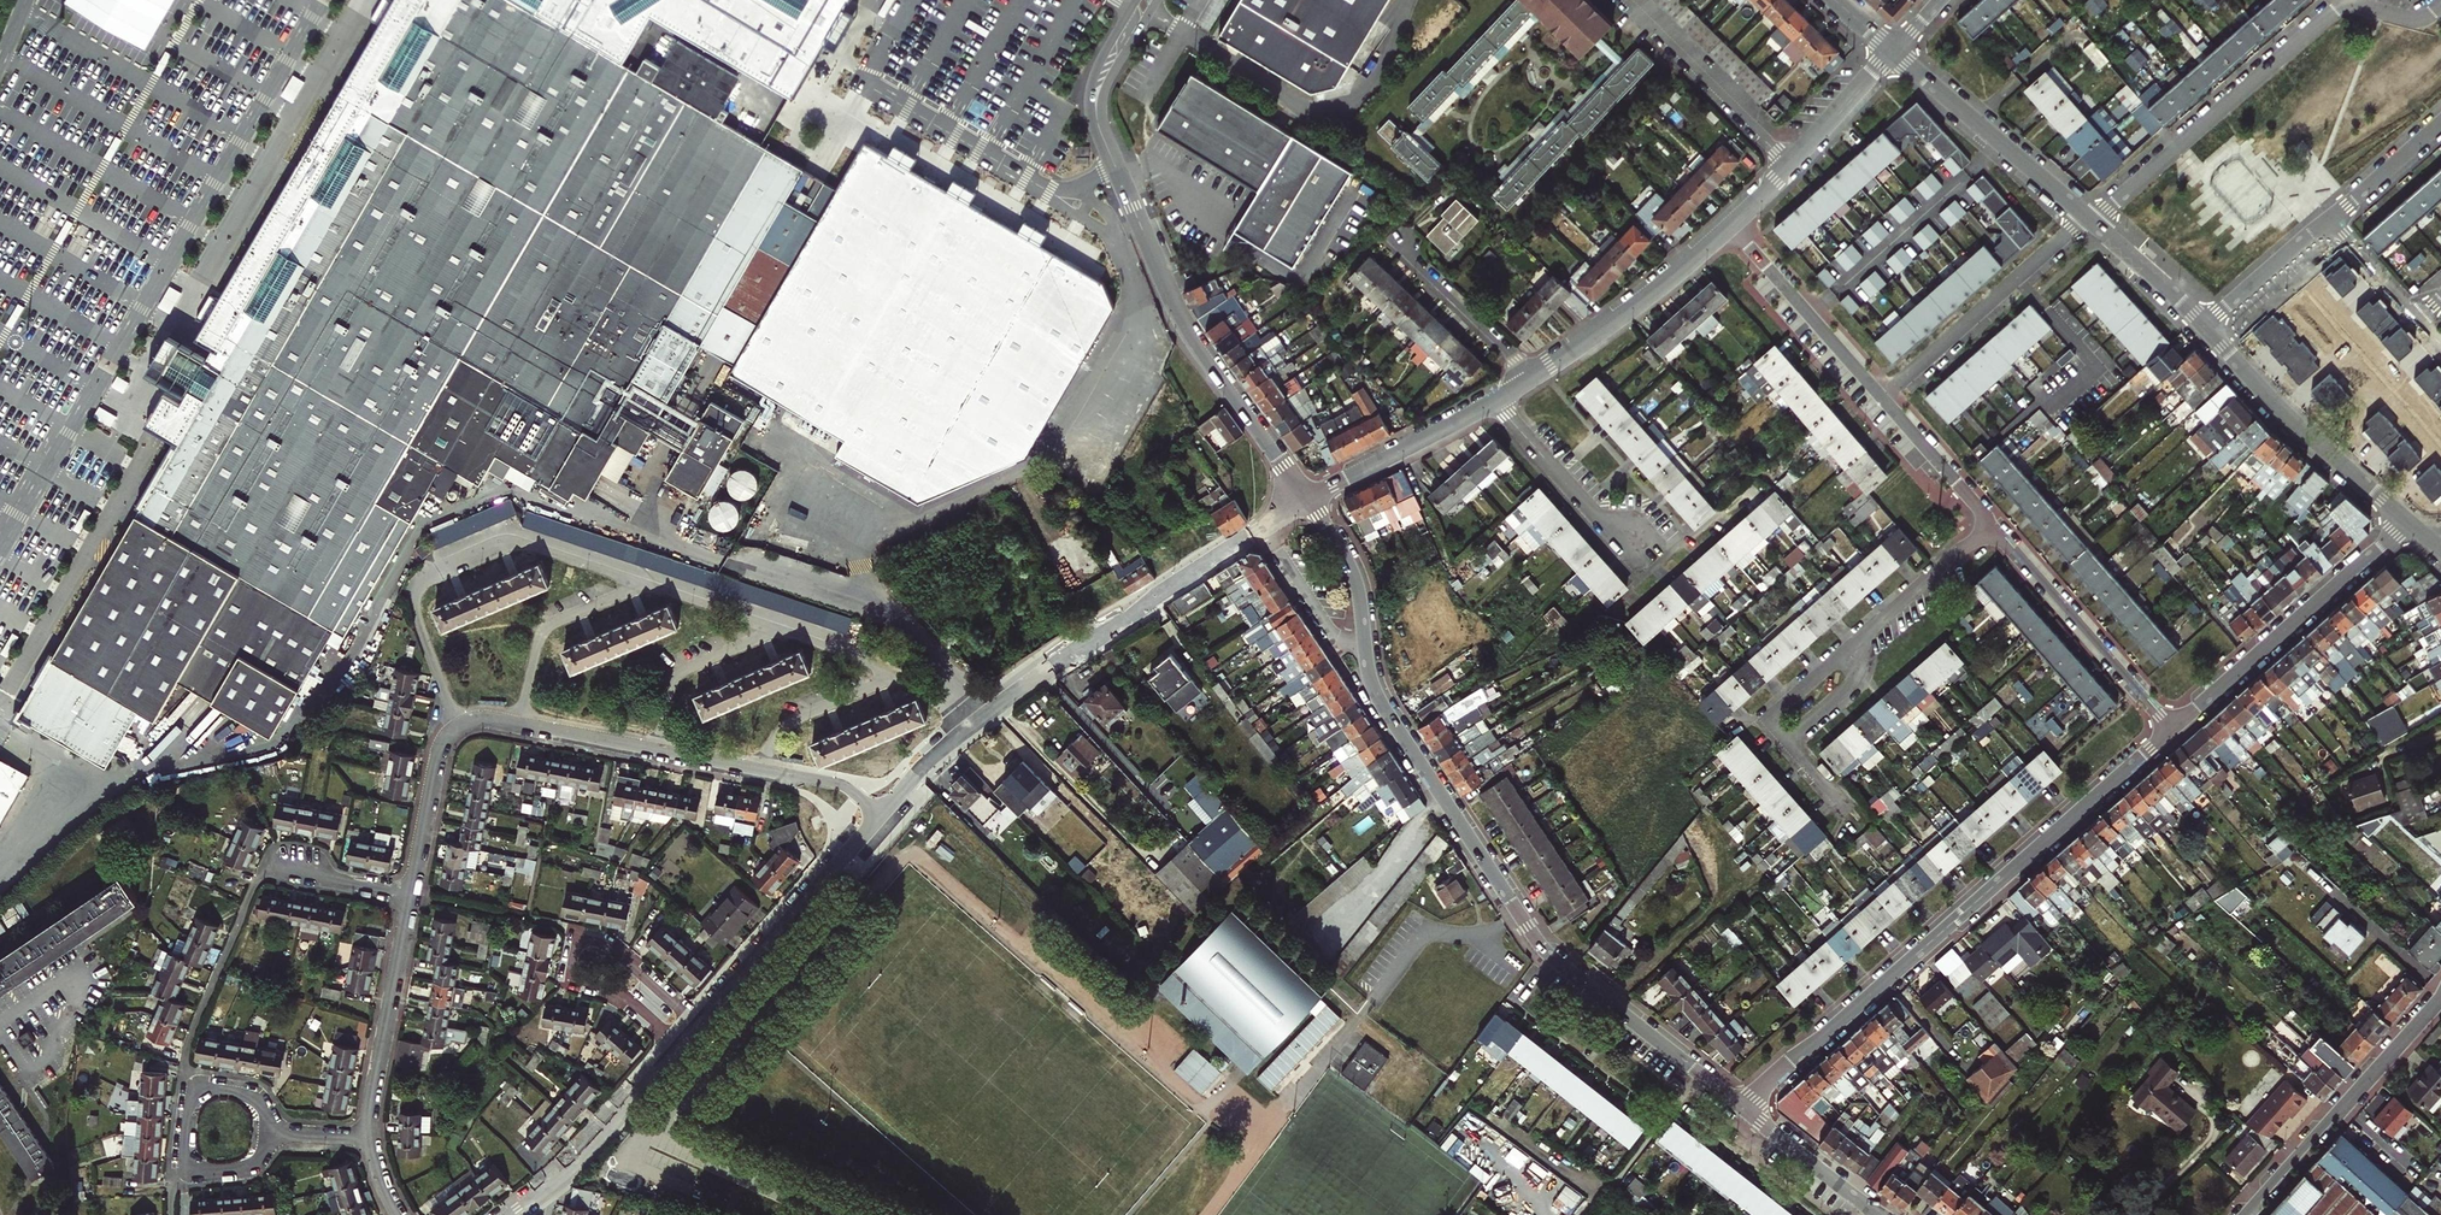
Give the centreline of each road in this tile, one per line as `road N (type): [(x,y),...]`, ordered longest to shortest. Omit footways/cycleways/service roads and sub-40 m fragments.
road 1 (tertiary): [(1744,1108),(1533,928),(1382,700),(1367,640)]
road 2 (residential): [(1744,1108),(2173,729)]
road 3 (residential): [(2440,4),(2417,18),(2341,7),(2094,222)]
road 4 (residential): [(457,726),(416,610),(424,579),(519,543),(645,584)]
road 5 (tertiary): [(1310,498),(1187,327),(1118,172)]
road 6 (tertiary): [(1264,527),(982,715)]
road 7 (residential): [(2173,729),(2410,521)]
road 8 (residential): [(700,1019),(606,941),(587,938),(575,948),(577,984),(628,1004),(676,1046)]
road 9 (residential): [(2440,996),(2244,1214)]
road 10 (tertiary): [(2205,326),(2296,424),(2410,521)]
road 11 (tertiary): [(886,806),(700,1019)]
road 12 (residential): [(1991,524),(2173,729)]
road 13 (residential): [(1882,399),(2085,215)]
road 14 (tertiary): [(1893,50),(2085,215)]
road 15 (tertiary): [(1729,225),(1532,376)]
road 16 (residential): [(370,1136),(411,896)]
road 17 (tertiary): [(676,1046),(578,1159),(511,1214)]
road 18 (residential): [(1789,166),(1627,0)]
road 19 (residential): [(1729,225),(1882,399)]
road 20 (tertiary): [(1493,400),(1310,498)]
road 21 (residential): [(520,723),(543,631),(645,584)]
road 22 (residential): [(1493,400),(1610,531),(1638,538)]
road 23 (residential): [(660,753),(673,680),(782,629)]
road 24 (tertiary): [(1136,0),(1091,87),(1093,123),(1118,172)]
road 25 (tertiary): [(1118,172),(1103,91),(1157,0)]
road 26 (residential): [(1401,241),(1532,376)]
road 27 (residential): [(411,896),(440,752),(457,726)]
road 28 (residential): [(1860,639),(1991,524)]
road 29 (tertiary): [(1744,1108),(1881,1214)]
road 30 (residential): [(767,773),(786,725),(896,677)]
road 31 (residential): [(269,1131),(256,1099),(200,1092),(187,1106),(182,1135),(193,1164)]
road 32 (residential): [(2205,326),(2333,217)]
road 33 (residential): [(1882,399),(1991,524)]
road 34 (residential): [(1264,527),(1328,626),(1367,640)]
road 35 (tertiary): [(1893,50),(1789,166)]
road 36 (tertiary): [(1367,640),(1356,574),(1310,498)]
road 37 (tertiary): [(2094,222),(2205,326)]
road 38 (residential): [(1787,741),(1768,720),(1860,639)]
road 39 (residential): [(645,584),(782,629)]
road 40 (residential): [(520,723),(660,753)]
road 41 (residential): [(2333,217),(2440,124)]
road 42 (tertiary): [(982,715),(886,806)]
road 43 (residential): [(1787,741),(1850,686),(1860,639)]
road 44 (residential): [(2333,217),(2419,316)]
road 45 (residential): [(411,896),(289,872)]
road 46 (residential): [(782,629),(896,677)]
road 47 (residential): [(767,773),(886,806)]

